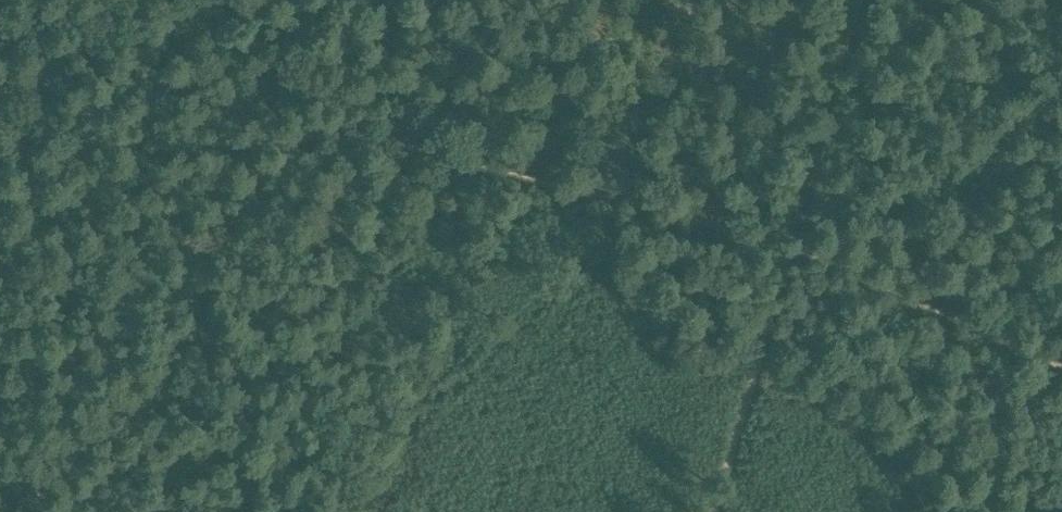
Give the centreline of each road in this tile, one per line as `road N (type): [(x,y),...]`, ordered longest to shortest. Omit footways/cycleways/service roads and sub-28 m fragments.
road 1 (track): [(860,0),(711,511)]
road 2 (unclassified): [(0,112),(144,0)]

